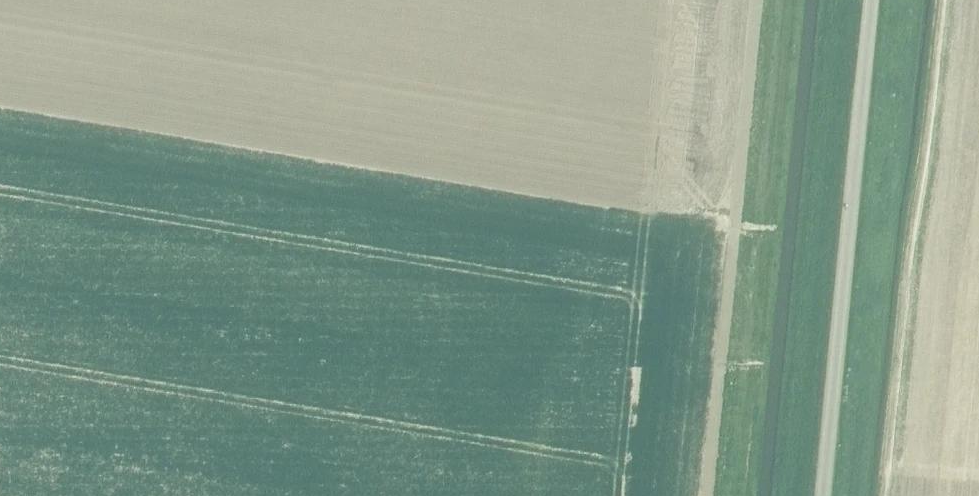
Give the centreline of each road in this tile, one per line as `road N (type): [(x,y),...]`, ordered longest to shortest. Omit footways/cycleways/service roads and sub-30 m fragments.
road 1 (unclassified): [(821,495),(870,0)]

